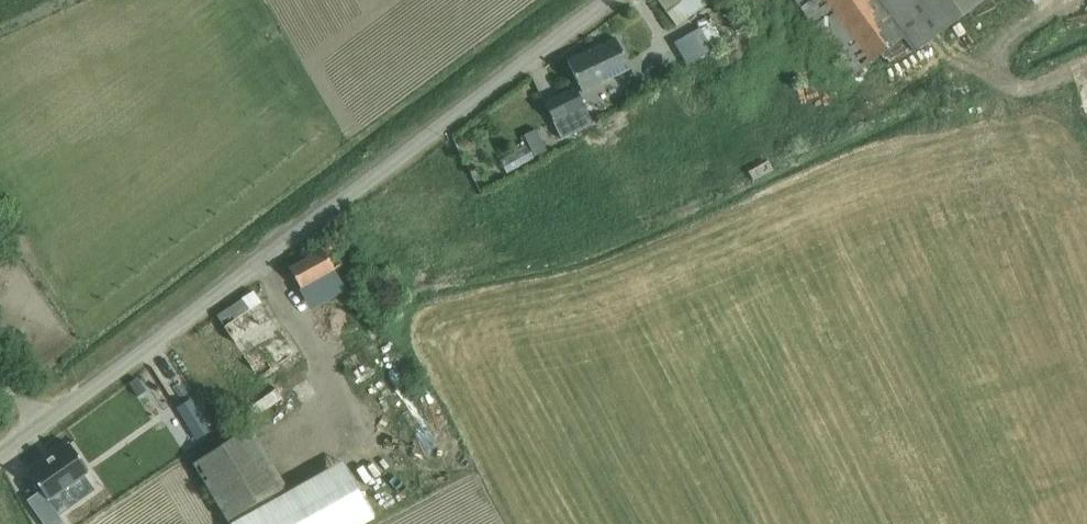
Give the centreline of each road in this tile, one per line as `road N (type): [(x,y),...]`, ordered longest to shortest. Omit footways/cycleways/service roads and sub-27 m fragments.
road 1 (unclassified): [(0,451),(612,0)]

